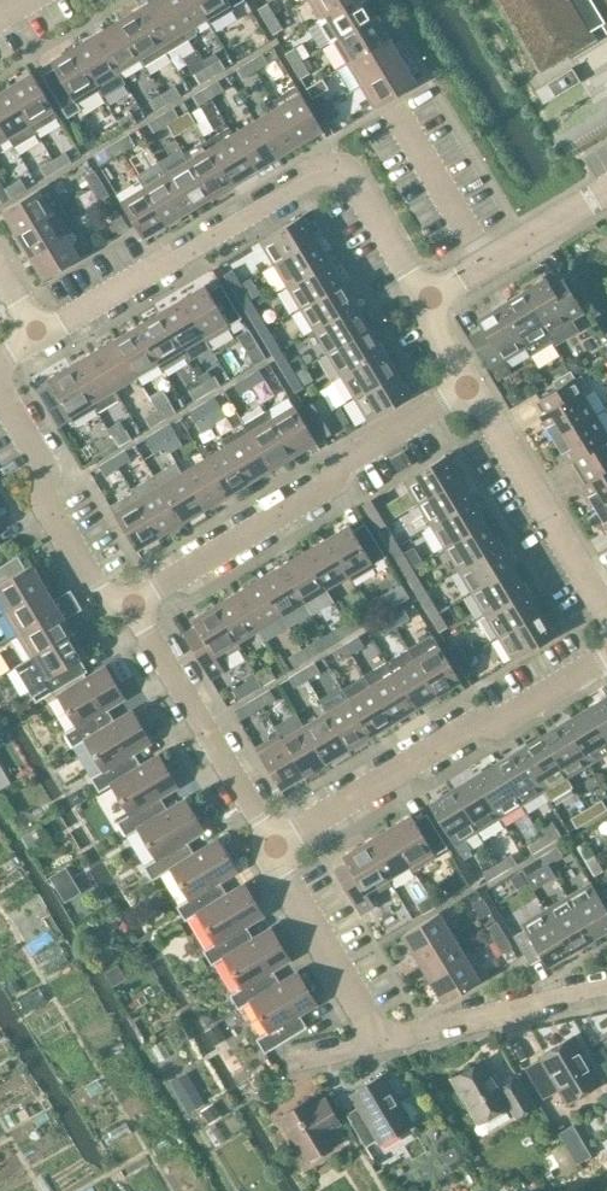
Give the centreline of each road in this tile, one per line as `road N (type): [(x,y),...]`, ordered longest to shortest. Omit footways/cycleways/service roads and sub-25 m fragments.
road 1 (residential): [(36,335),(318,176),(355,185),(428,299)]
road 2 (residential): [(133,606),(332,484),(350,457),(469,386)]
road 3 (residential): [(273,849),(606,652)]
road 4 (residential): [(273,849),(133,606)]
road 5 (residential): [(606,613),(469,386)]
road 6 (residential): [(133,606),(94,590),(44,505),(46,470),(0,396)]
road 7 (residential): [(376,1039),(606,987)]
road 8 (residential): [(376,1039),(273,849)]
road 9 (residential): [(428,299),(606,190)]

